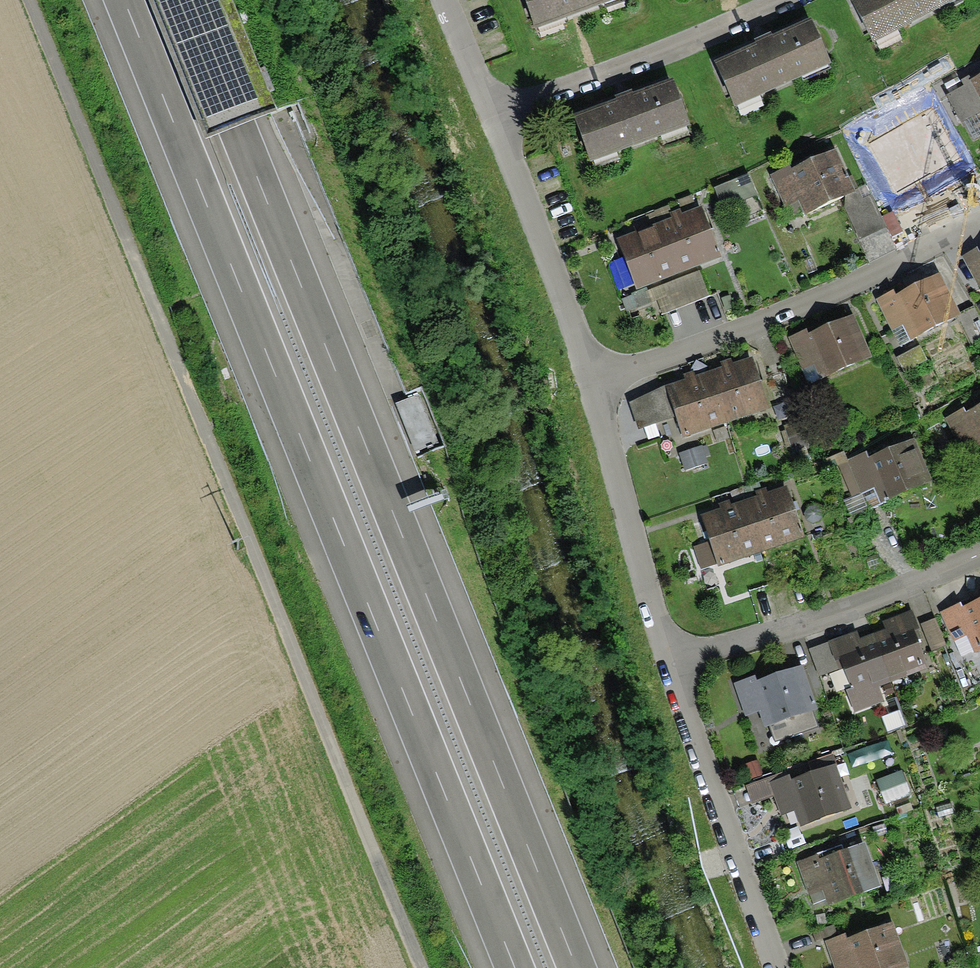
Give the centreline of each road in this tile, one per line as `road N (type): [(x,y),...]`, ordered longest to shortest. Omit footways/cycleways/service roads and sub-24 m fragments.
road 1 (motorway): [(576,967),(184,0)]
road 2 (motorway): [(122,0),(514,967)]
road 3 (track): [(417,967),(29,0)]
road 4 (residential): [(593,383),(831,293),(979,218)]
road 5 (residential): [(979,552),(811,618),(663,660)]
road 6 (residential): [(663,660),(699,737),(780,967)]
road 7 (residential): [(487,118),(774,0)]
road 8 (residential): [(593,383),(663,660)]
road 9 (residential): [(487,118),(593,383)]
road 10 (residential): [(441,0),(487,118)]

